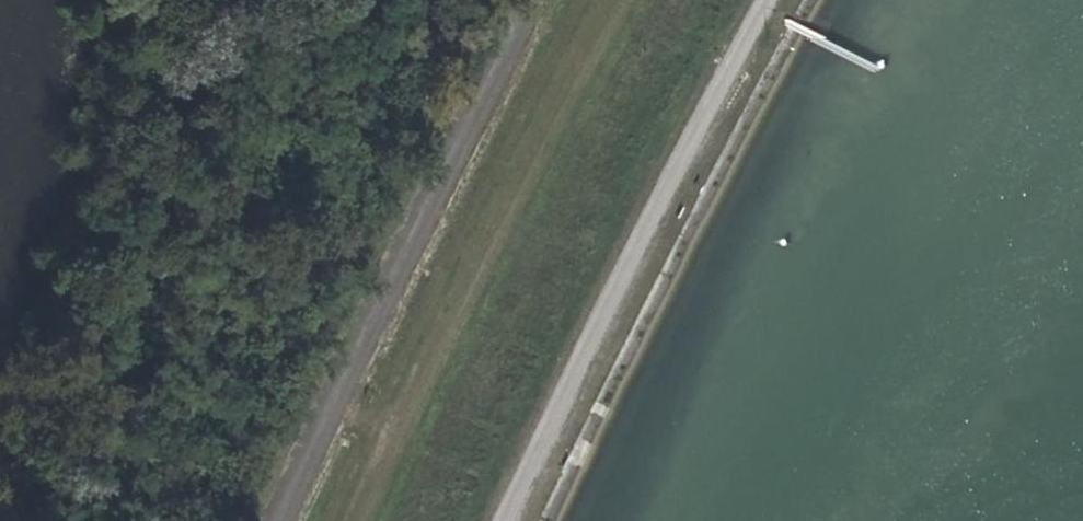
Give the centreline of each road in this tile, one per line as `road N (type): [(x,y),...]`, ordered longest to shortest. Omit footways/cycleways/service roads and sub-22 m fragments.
road 1 (track): [(378,520),(525,208),(639,0)]
road 2 (track): [(754,0),(500,520)]
road 3 (track): [(105,520),(211,0)]

